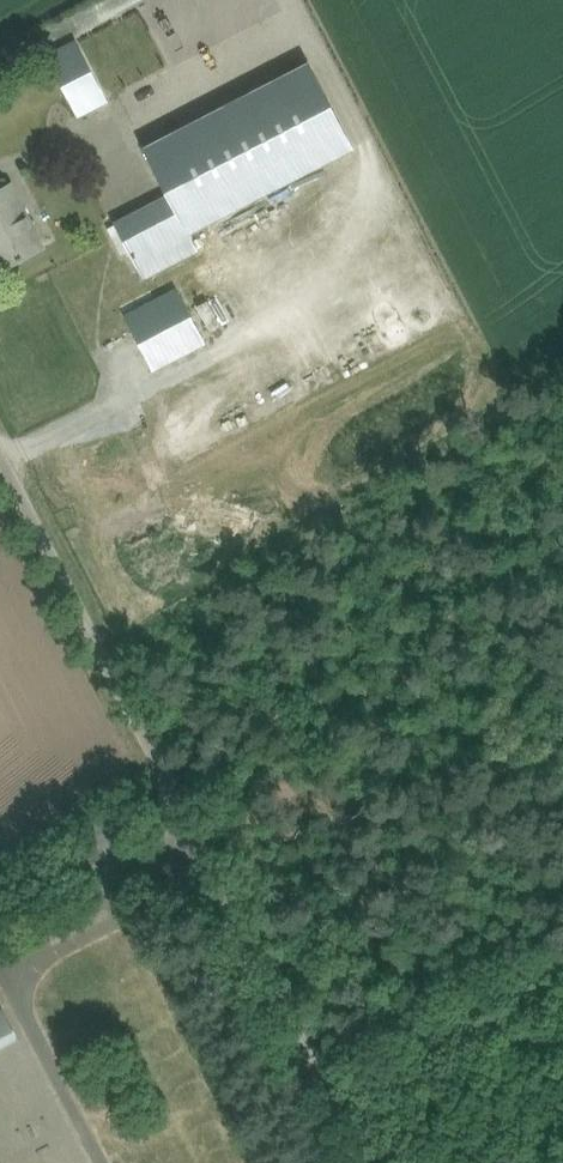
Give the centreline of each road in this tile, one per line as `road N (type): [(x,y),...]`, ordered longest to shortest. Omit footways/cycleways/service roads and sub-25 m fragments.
road 1 (track): [(356,1162),(160,764)]
road 2 (unclassified): [(160,764),(0,458)]

